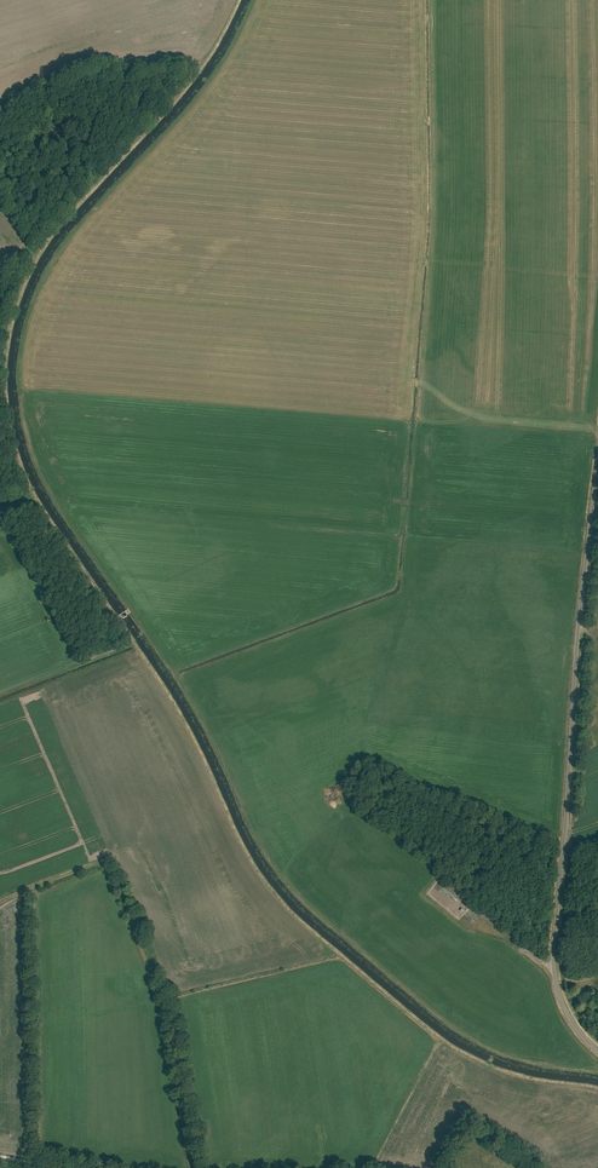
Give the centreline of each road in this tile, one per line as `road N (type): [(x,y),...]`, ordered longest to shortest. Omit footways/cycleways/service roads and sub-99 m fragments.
road 1 (unclassified): [(597,1050),(567,1015),(553,967),(597,459)]
road 2 (track): [(0,902),(98,865),(111,869),(173,1030),(193,1167)]

